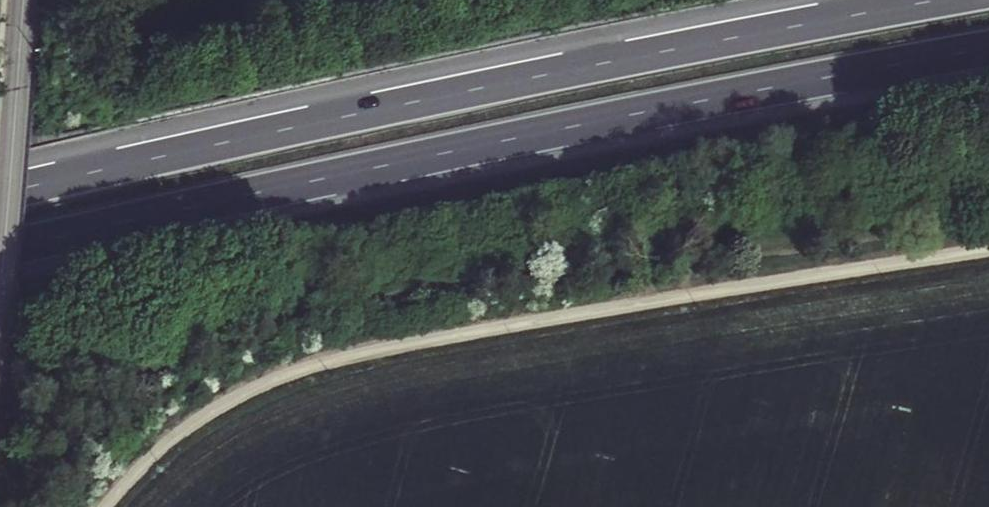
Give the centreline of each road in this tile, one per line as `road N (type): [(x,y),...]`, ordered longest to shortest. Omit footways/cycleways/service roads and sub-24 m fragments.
road 1 (motorway): [(0,253),(988,50)]
road 2 (track): [(77,506),(177,417),(315,360),(988,253)]
road 3 (motorway): [(927,0),(364,110),(0,191)]
road 4 (tertiary): [(0,237),(21,0)]

